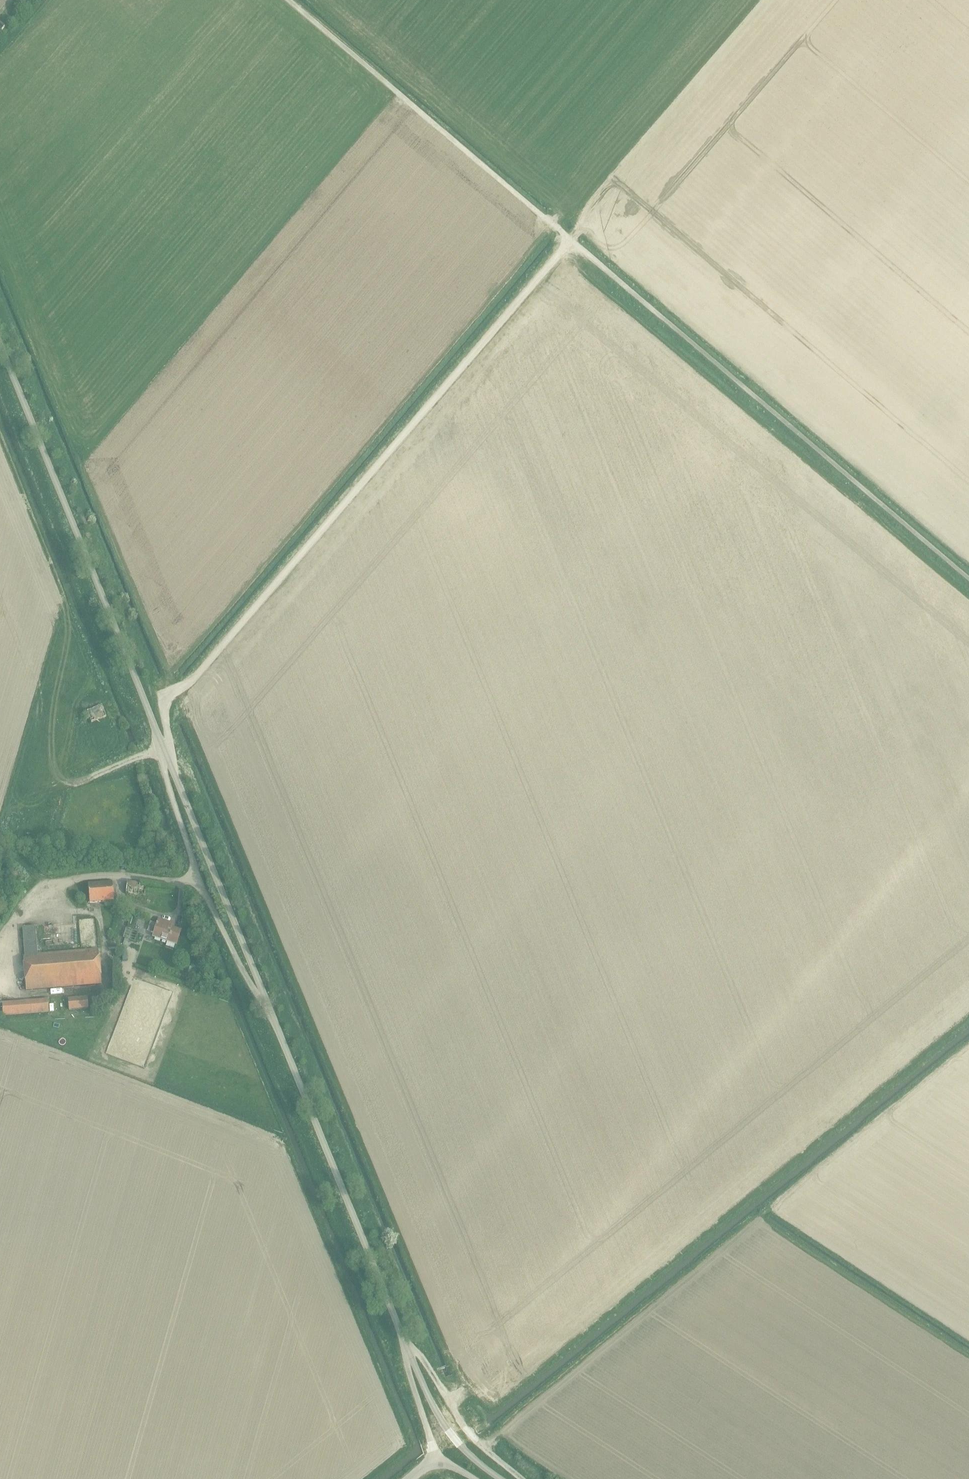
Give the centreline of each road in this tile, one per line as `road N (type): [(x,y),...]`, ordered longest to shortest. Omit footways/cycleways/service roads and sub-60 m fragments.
road 1 (unclassified): [(397,1325),(0,344)]
road 2 (track): [(968,574),(290,0)]
road 3 (track): [(166,754),(169,694),(194,679),(570,240)]
road 4 (unclassified): [(499,1478),(444,1424),(397,1325)]
road 5 (track): [(520,1478),(471,1439),(406,1350)]
road 6 (unclassified): [(397,1325),(436,1457)]

